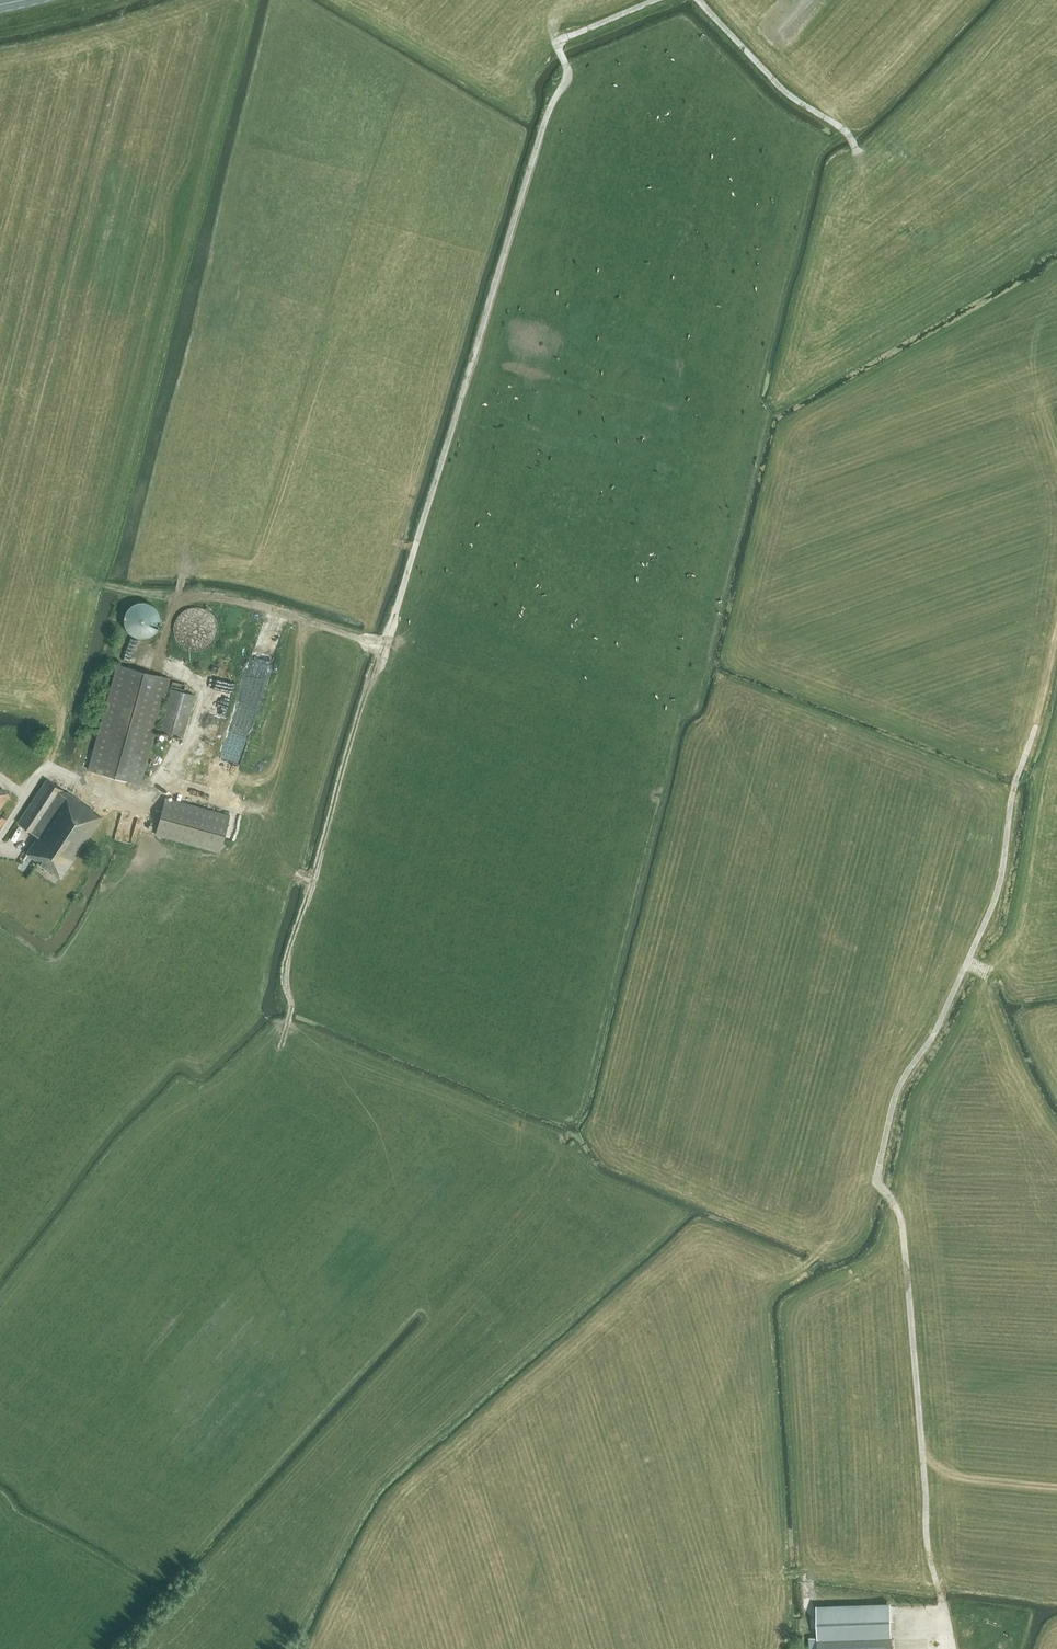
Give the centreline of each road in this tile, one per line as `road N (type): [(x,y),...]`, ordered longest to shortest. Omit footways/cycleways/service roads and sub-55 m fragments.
road 1 (track): [(653,0),(559,41),(568,75),(540,137),(285,962),(285,1030)]
road 2 (track): [(1037,724),(1015,784),(994,902),(932,1038),(898,1088),(878,1179),(903,1232),(923,1484),(947,1648)]
road 3 (track): [(385,647),(245,602),(189,597),(171,610),(158,662),(204,690),(192,740),(147,800),(100,786)]
road 4 (track): [(858,153),(845,129),(783,88),(701,0)]

